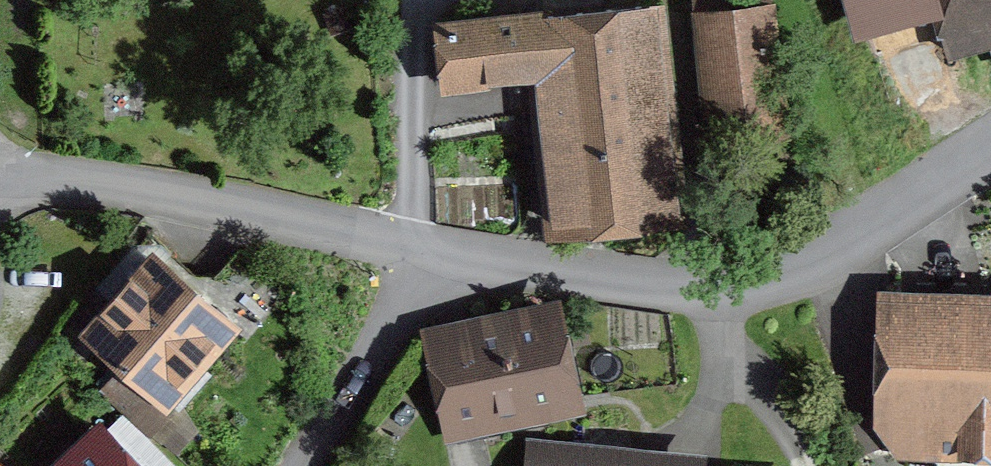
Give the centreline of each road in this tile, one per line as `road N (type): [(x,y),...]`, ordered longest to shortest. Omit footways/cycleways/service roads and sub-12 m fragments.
road 1 (residential): [(990,150),(834,261),(775,292),(706,300),(438,259)]
road 2 (residential): [(438,259),(171,205),(44,190),(0,203)]
road 3 (unclassified): [(438,259),(310,465)]

